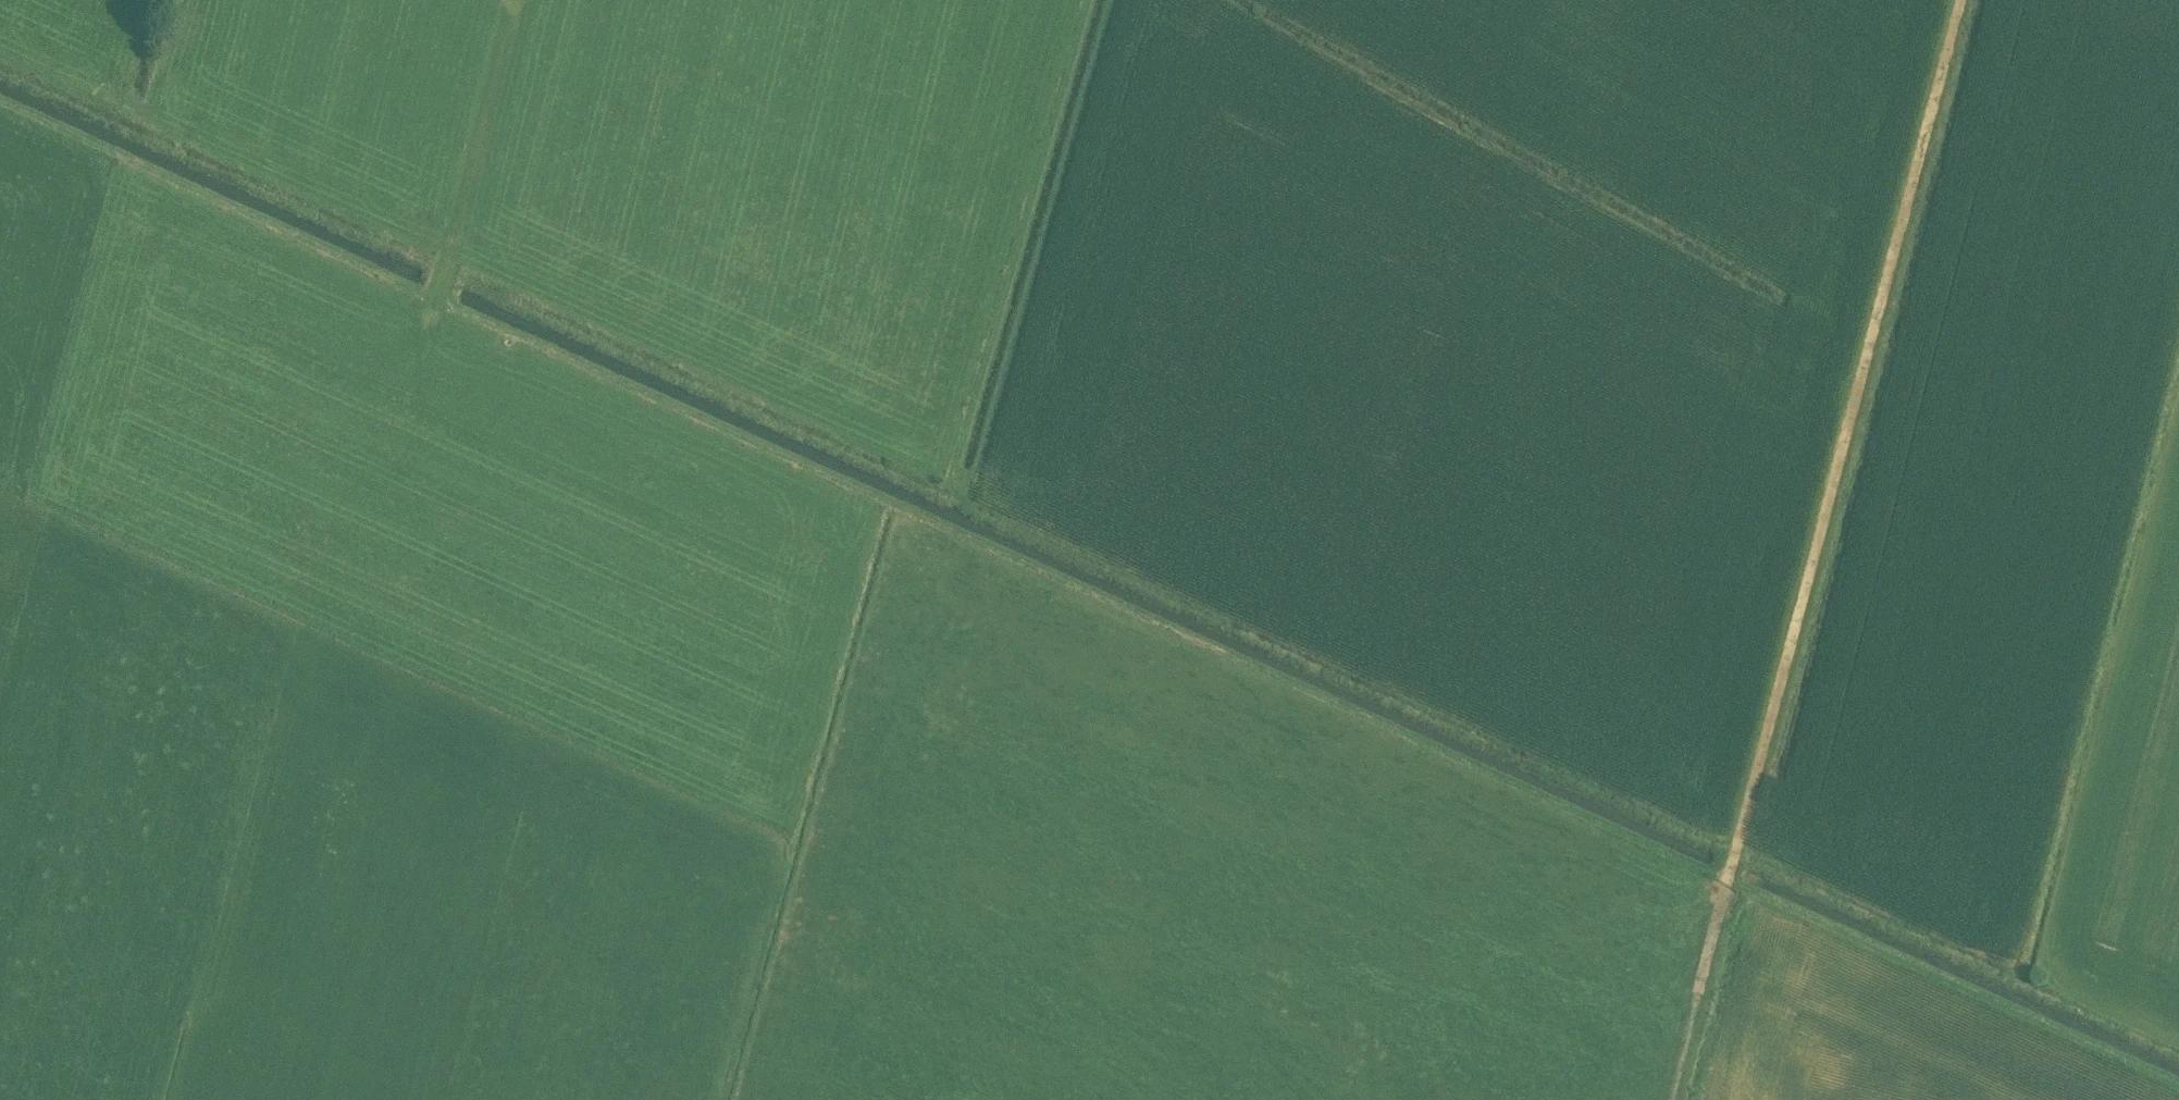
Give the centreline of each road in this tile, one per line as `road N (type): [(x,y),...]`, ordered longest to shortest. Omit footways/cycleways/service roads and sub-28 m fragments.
road 1 (track): [(1680,1099),(1963,0)]

